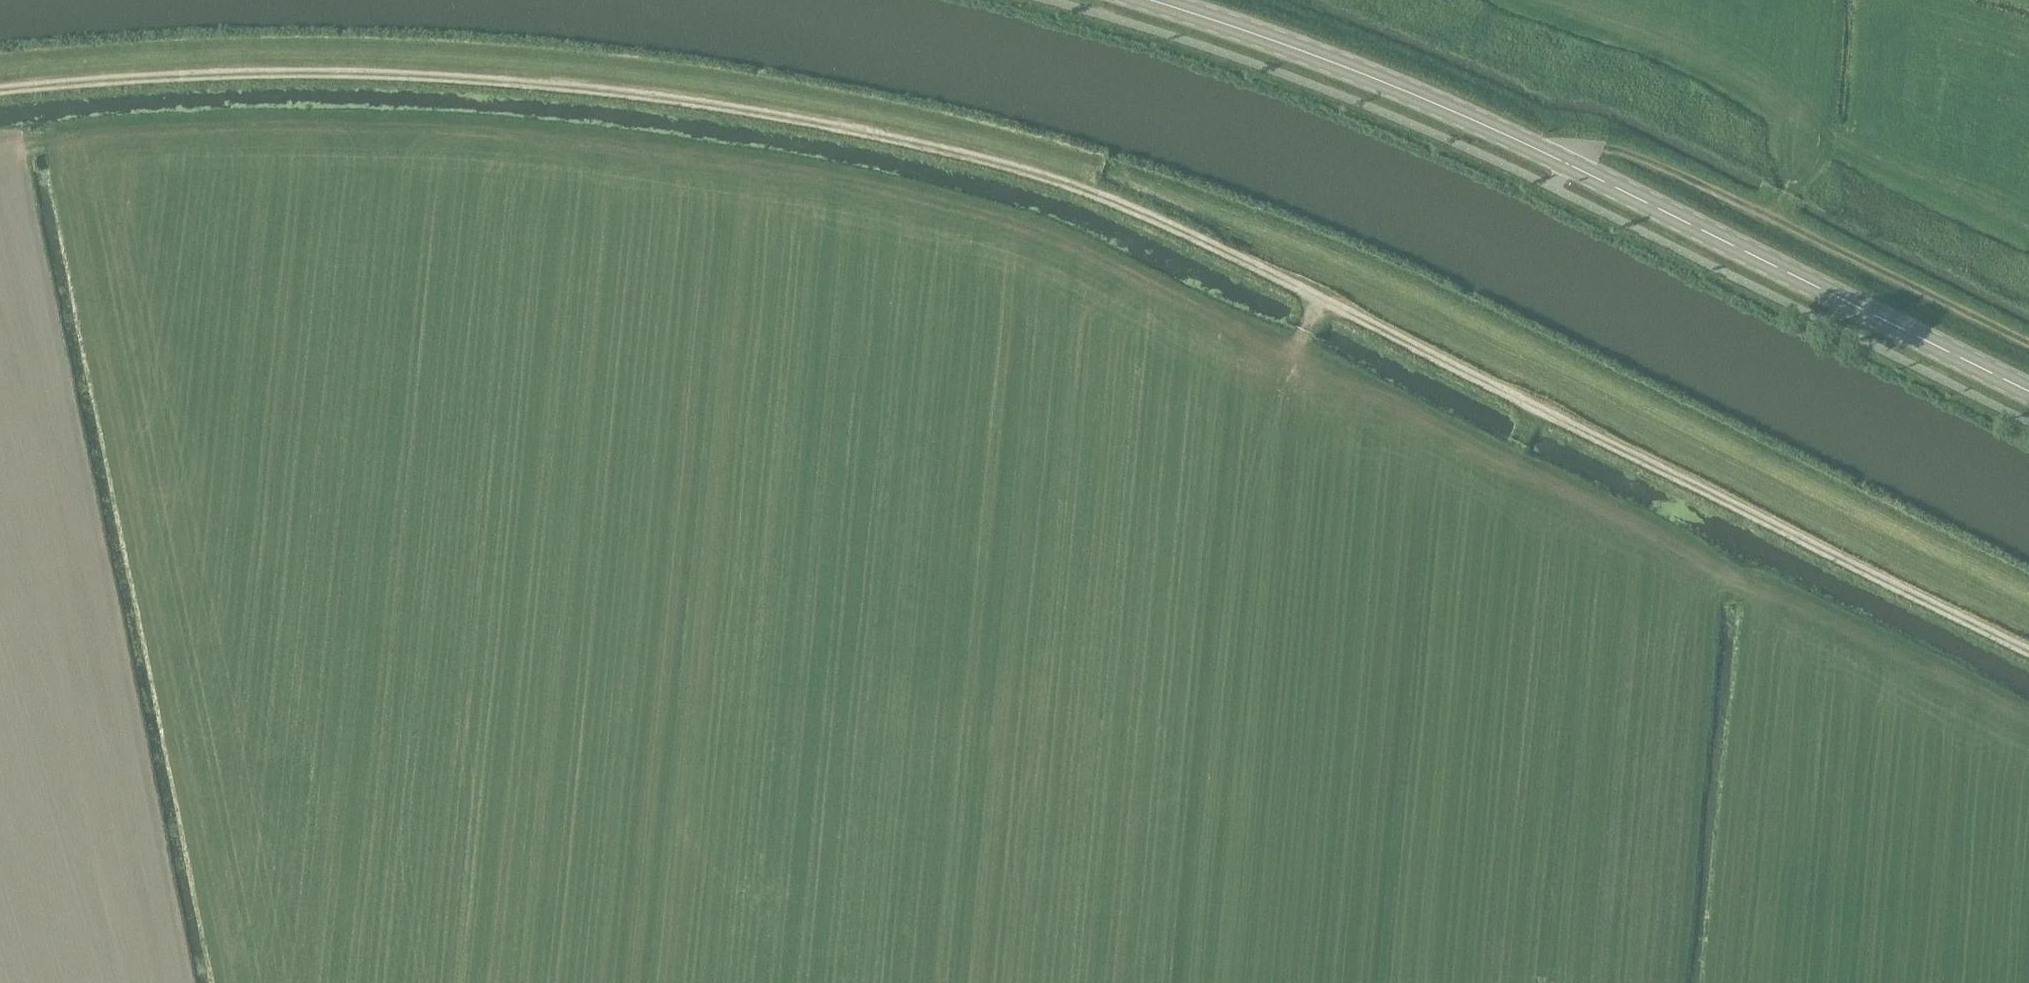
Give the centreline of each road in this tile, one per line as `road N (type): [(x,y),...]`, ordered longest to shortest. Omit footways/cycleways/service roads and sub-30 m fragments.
road 1 (track): [(0,92),(240,74),(446,77),(783,117),(1011,165),(1227,252),(2028,651)]
road 2 (primary): [(2028,392),(1439,106),(1152,0)]
road 3 (track): [(1555,159),(1572,146),(1600,145),(1648,162),(2028,343)]

